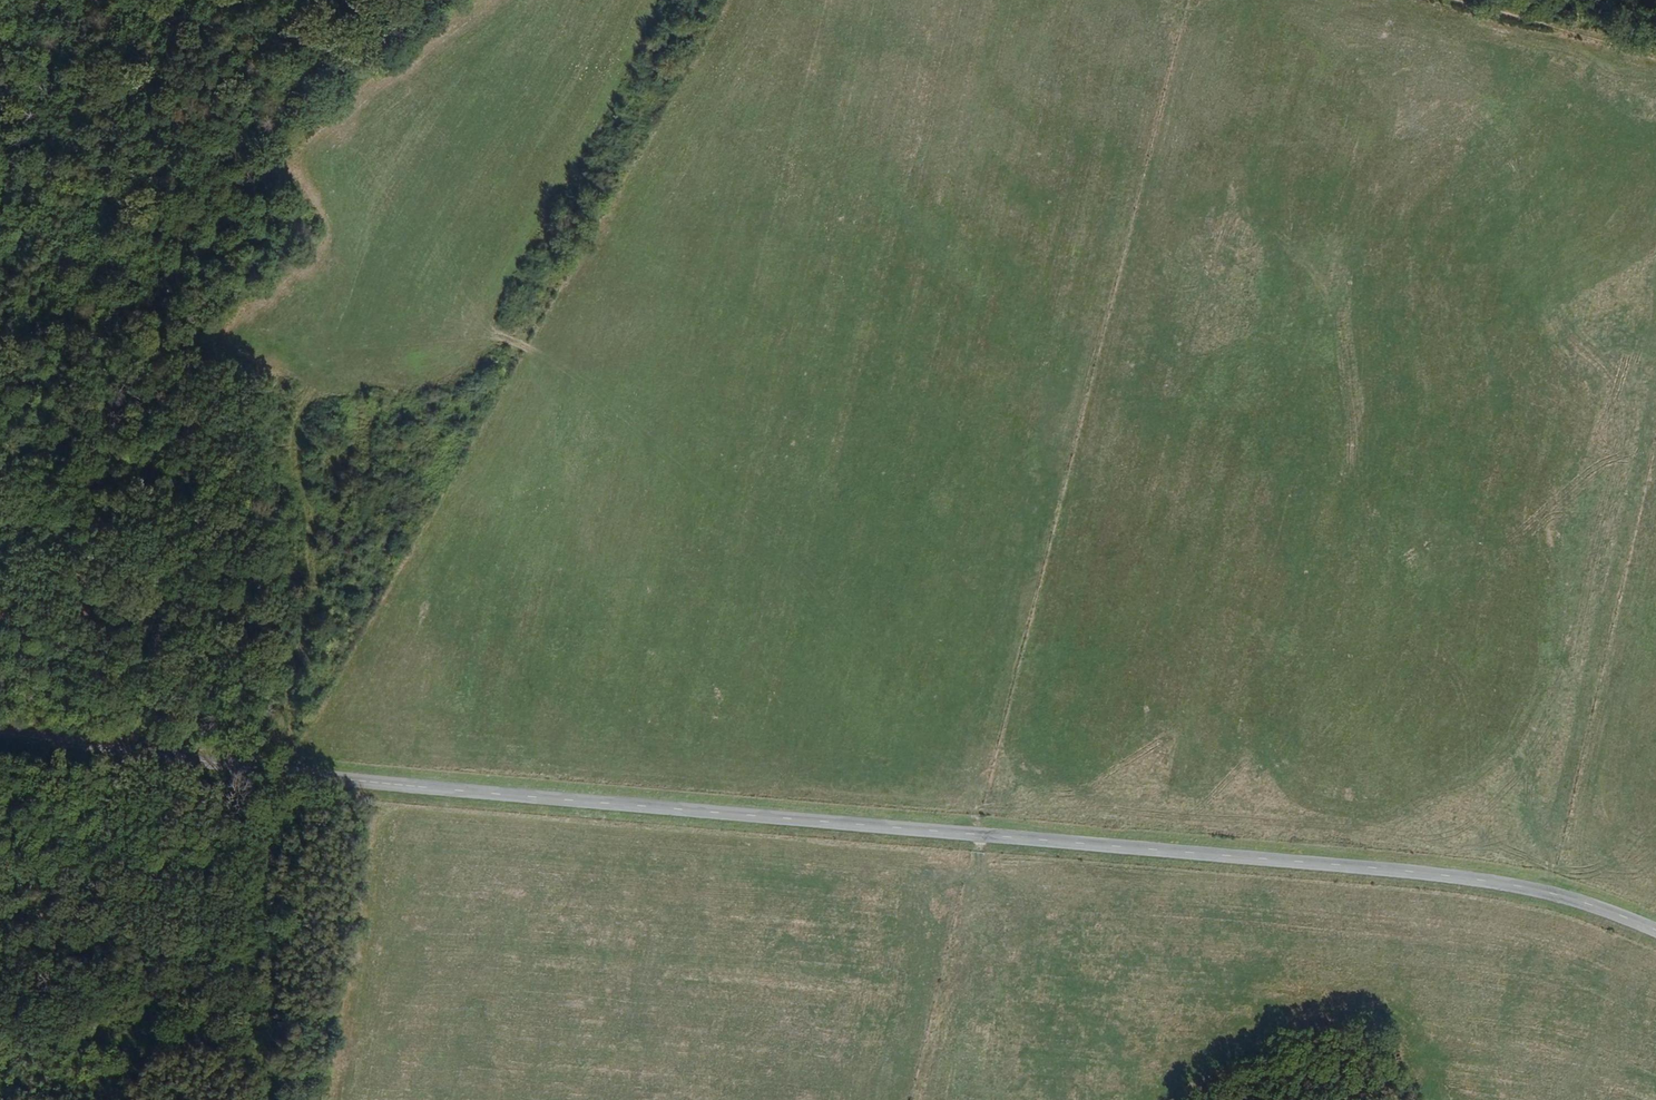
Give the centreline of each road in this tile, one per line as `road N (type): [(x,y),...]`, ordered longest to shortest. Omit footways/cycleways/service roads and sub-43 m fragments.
road 1 (secondary): [(1655,931),(1536,890),(1350,865),(416,787),(0,726)]
road 2 (track): [(0,251),(52,144),(25,0)]

